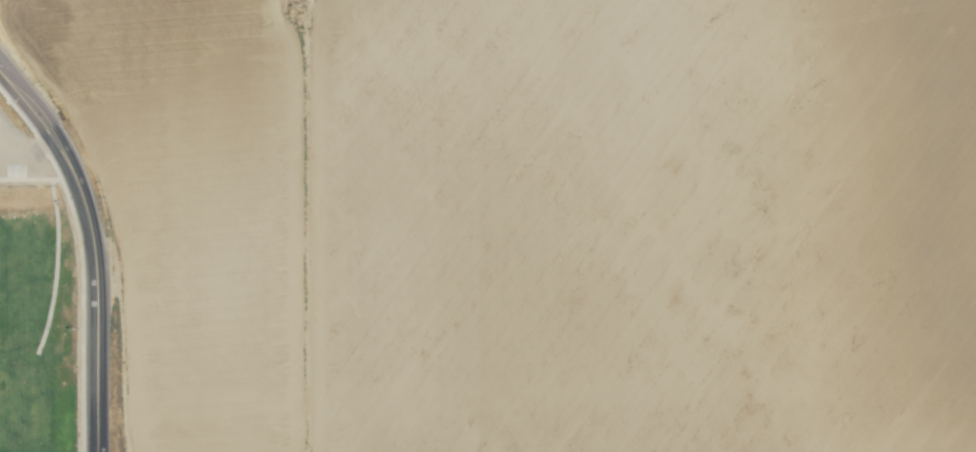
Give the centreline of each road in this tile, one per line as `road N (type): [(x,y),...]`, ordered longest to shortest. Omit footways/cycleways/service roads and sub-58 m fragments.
road 1 (tertiary): [(0,68),(54,138),(86,206),(96,280),(97,451)]

